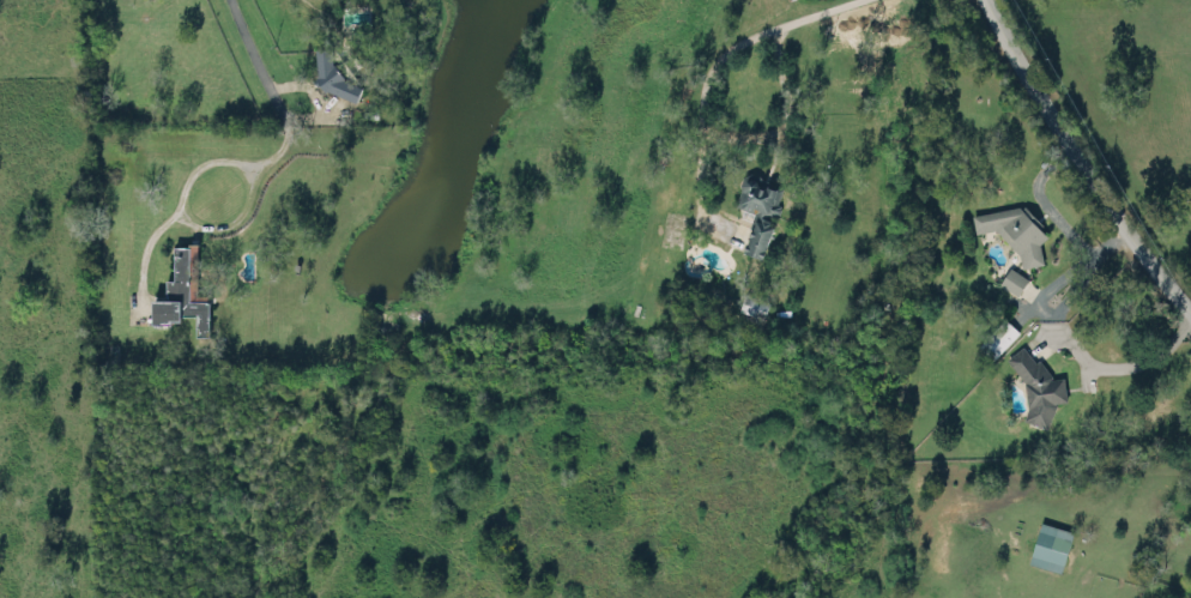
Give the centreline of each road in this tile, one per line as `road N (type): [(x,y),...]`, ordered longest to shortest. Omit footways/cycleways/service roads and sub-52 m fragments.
road 1 (tertiary): [(1190,310),(1123,225),(987,0)]
road 2 (residential): [(227,0),(289,122)]

